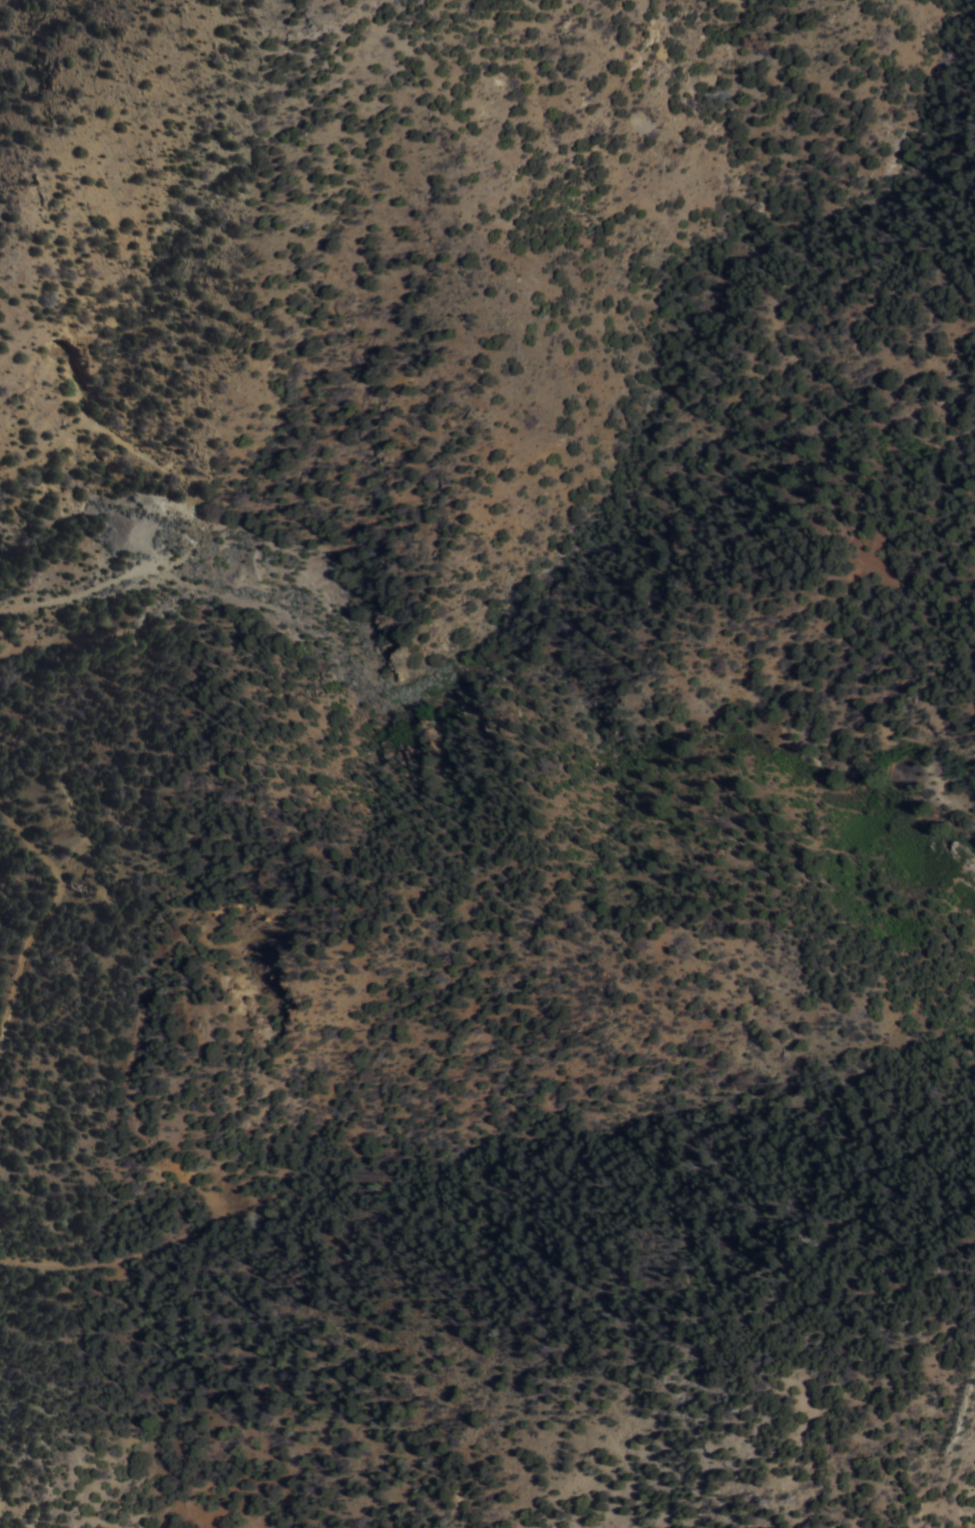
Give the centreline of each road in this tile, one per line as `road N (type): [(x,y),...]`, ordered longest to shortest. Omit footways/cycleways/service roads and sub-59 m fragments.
road 1 (track): [(0,1048),(48,937),(81,889),(0,796)]
road 2 (track): [(0,1264),(117,1275),(215,1248)]

